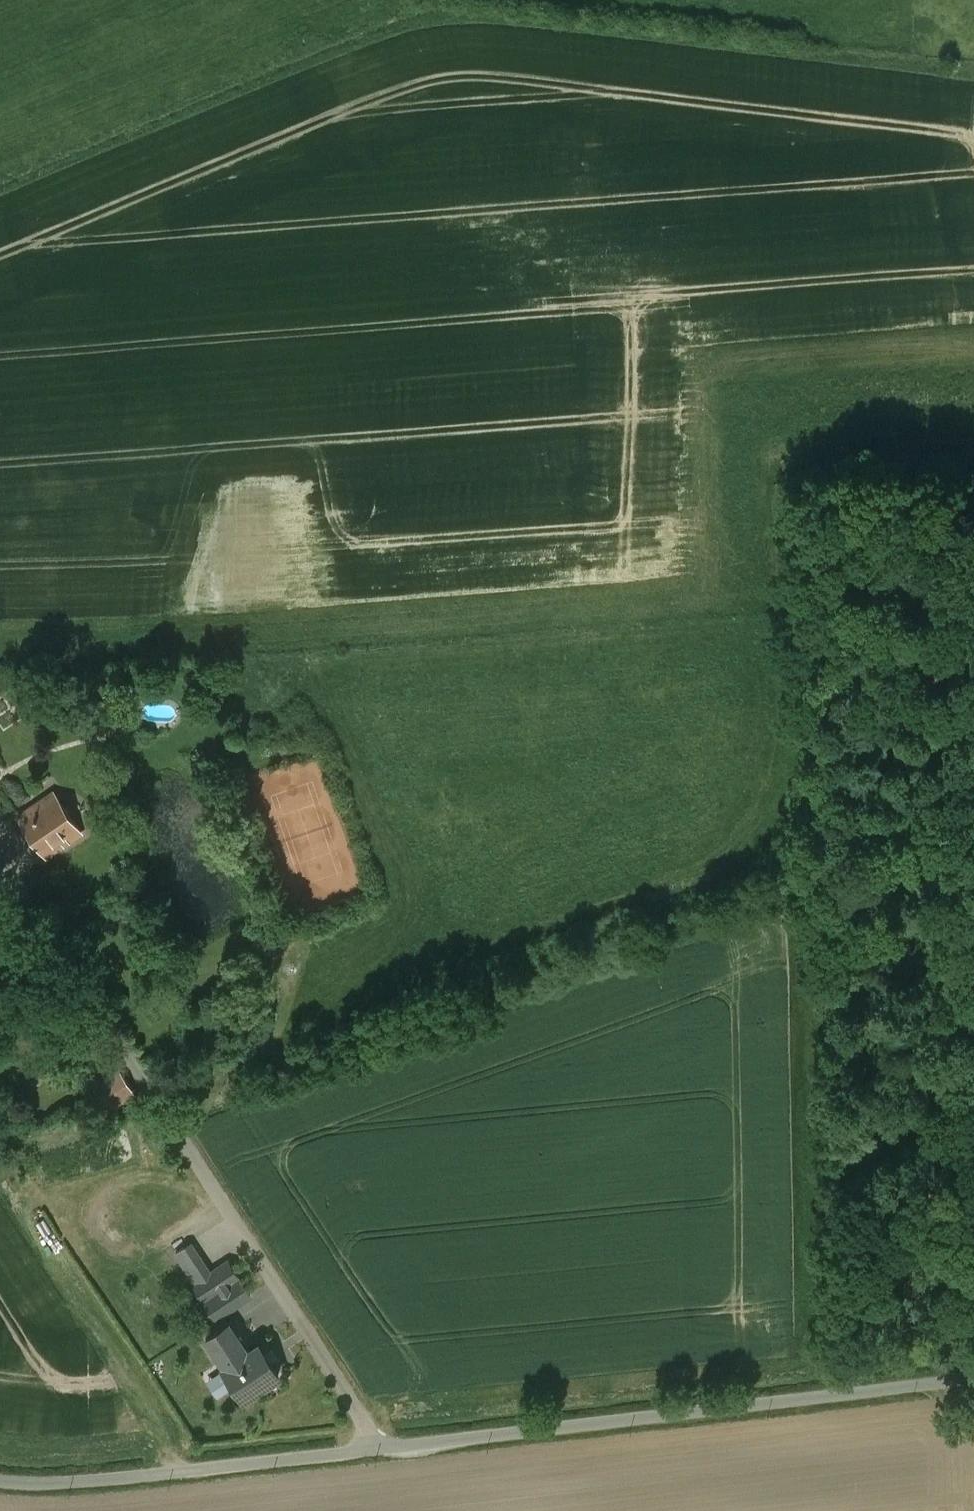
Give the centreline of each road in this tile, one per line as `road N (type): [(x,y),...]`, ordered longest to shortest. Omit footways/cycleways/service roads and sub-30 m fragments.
road 1 (unclassified): [(0,1491),(98,1491),(973,1377)]

